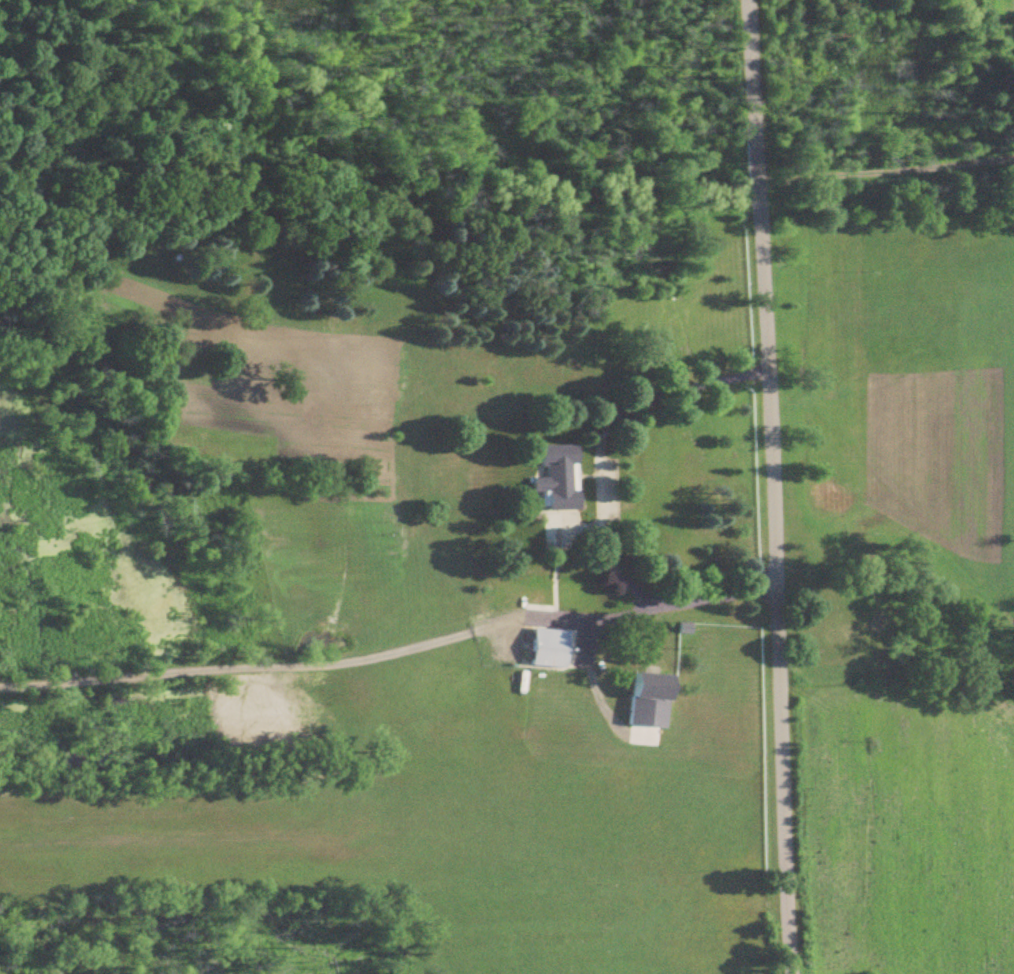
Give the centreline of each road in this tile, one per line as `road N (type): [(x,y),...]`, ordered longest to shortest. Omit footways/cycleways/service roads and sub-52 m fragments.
road 1 (residential): [(791,973),(747,0)]

